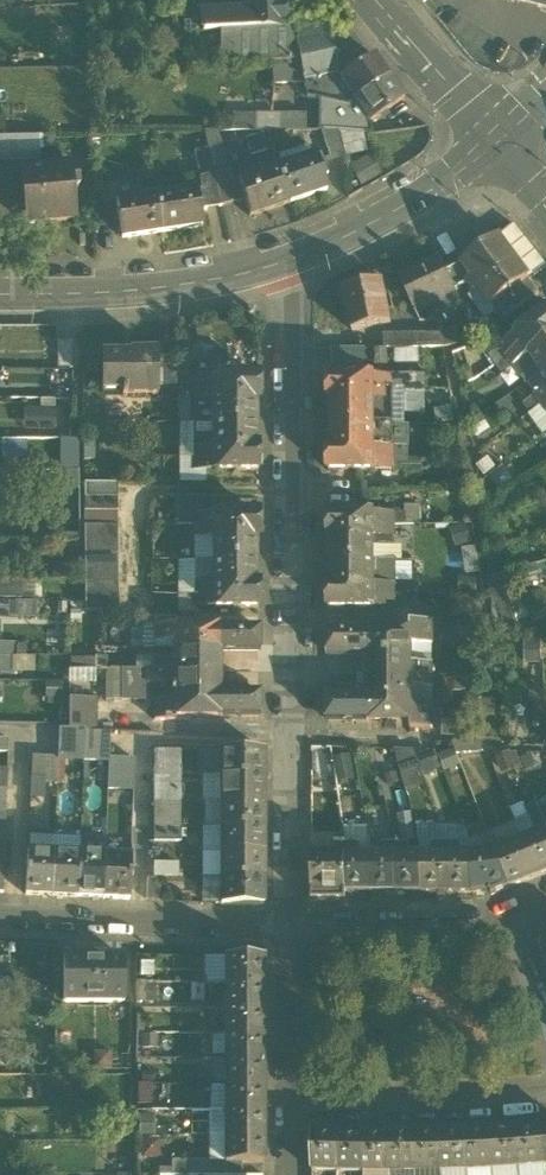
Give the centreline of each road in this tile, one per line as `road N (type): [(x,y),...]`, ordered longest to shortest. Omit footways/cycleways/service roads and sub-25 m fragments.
road 1 (residential): [(291,923),(286,283),(277,263)]
road 2 (residential): [(0,919),(291,923)]
road 3 (residential): [(277,263),(177,286),(0,293)]
road 4 (residential): [(292,1107),(545,1100)]
road 5 (residential): [(497,145),(360,227),(277,263)]
road 6 (residential): [(291,923),(508,919)]
road 7 (secondary): [(372,0),(497,145)]
road 8 (residential): [(292,1107),(291,923)]

